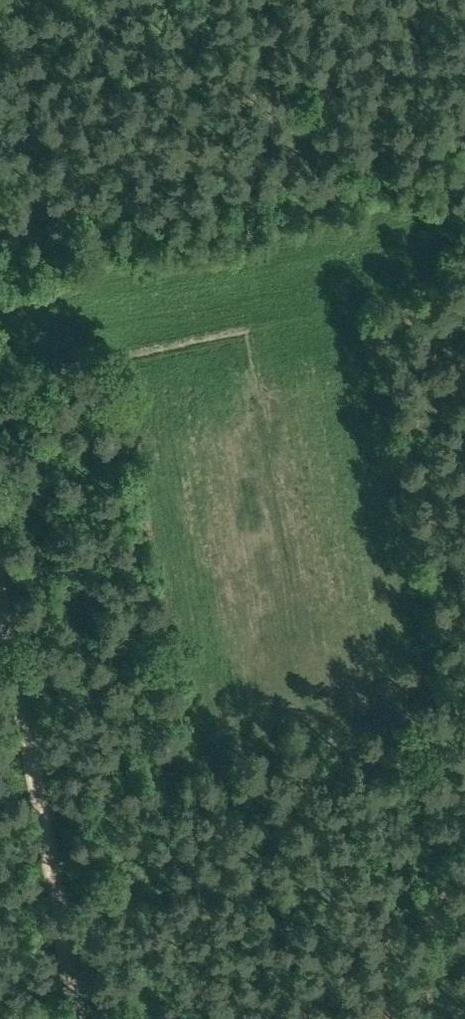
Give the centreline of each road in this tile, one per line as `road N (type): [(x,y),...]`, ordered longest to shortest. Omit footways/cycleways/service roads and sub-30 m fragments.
road 1 (track): [(0,573),(82,1018)]

